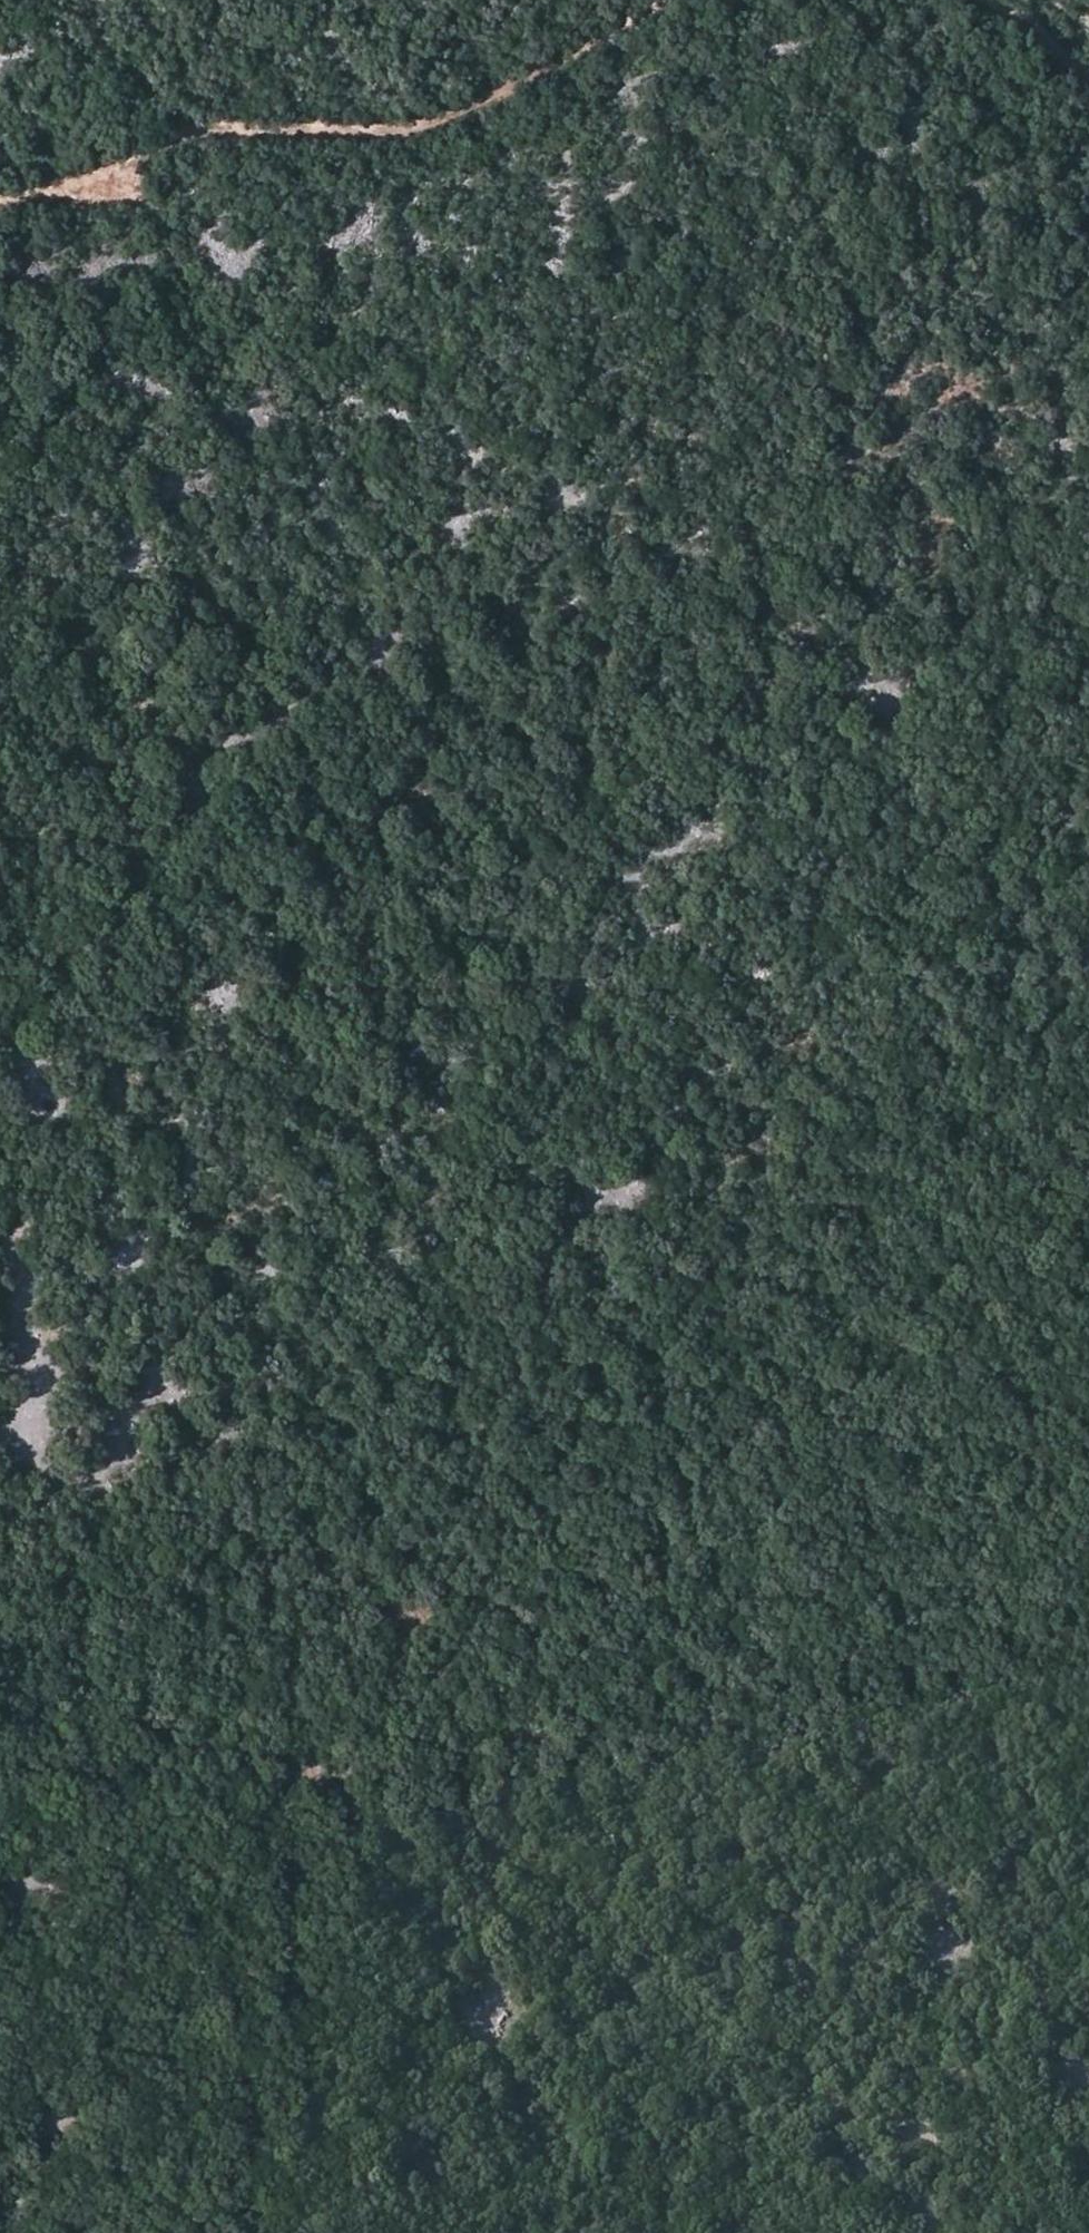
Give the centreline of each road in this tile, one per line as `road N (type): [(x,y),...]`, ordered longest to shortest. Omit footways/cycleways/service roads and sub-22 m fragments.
road 1 (track): [(0,203),(73,187),(195,134),(408,135),(537,78),(639,0)]

